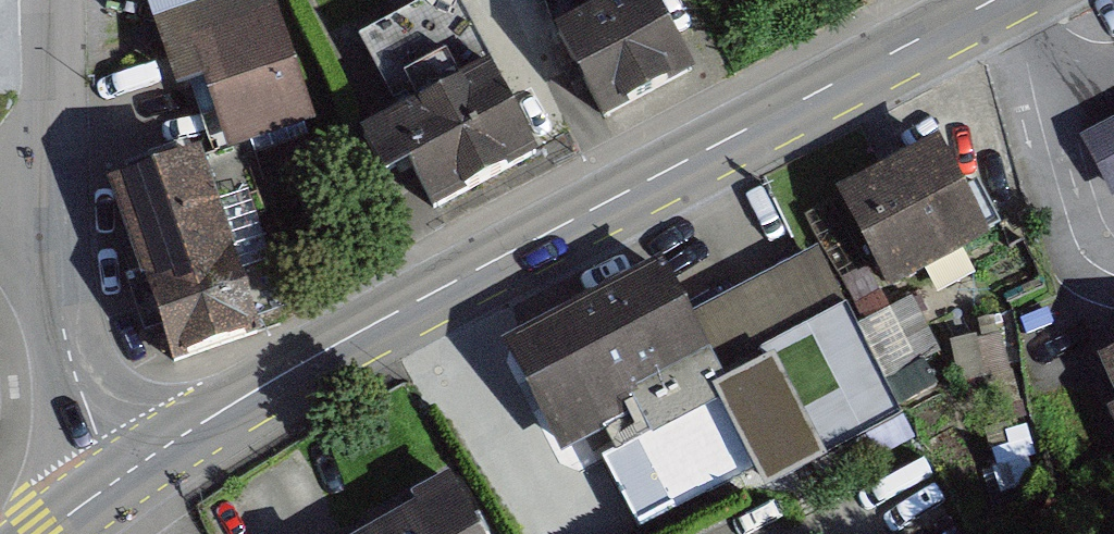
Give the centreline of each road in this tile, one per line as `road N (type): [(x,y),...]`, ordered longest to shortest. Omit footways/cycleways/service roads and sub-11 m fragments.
road 1 (tertiary): [(125,474),(376,323),(995,0)]
road 2 (residential): [(125,474),(101,441),(76,377),(47,210)]
road 3 (residential): [(47,210),(51,0)]

